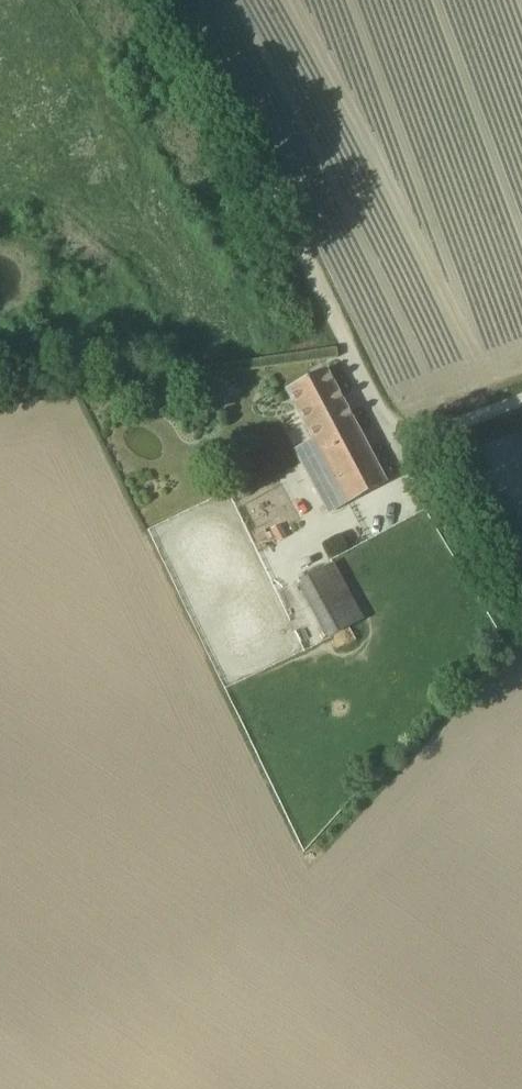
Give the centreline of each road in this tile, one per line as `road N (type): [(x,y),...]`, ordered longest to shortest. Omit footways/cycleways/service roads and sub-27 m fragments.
road 1 (track): [(158,0),(269,184),(382,417),(406,440),(412,467),(521,636)]
road 2 (unclassified): [(406,440),(521,398)]

